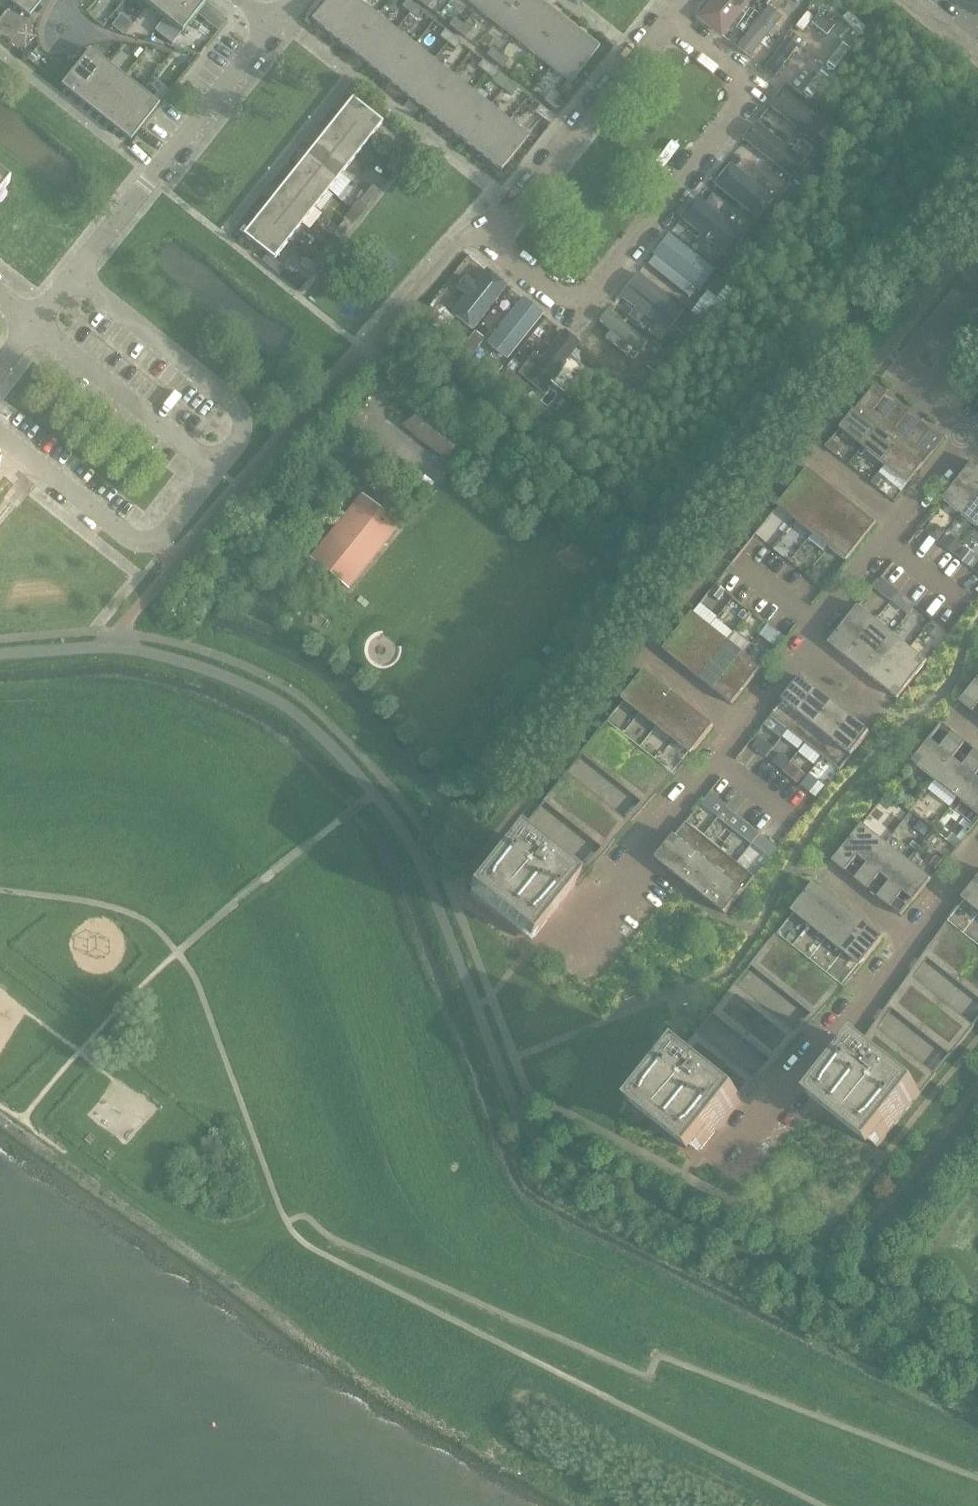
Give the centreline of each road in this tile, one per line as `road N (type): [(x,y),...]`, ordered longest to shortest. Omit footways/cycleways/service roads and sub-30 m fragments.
road 1 (residential): [(491,227),(504,254),(575,312),(754,95),(666,21)]
road 2 (residential): [(34,324),(273,25)]
road 3 (residential): [(708,1161),(901,930)]
road 4 (residential): [(587,967),(650,887),(628,868),(719,758)]
road 5 (residential): [(491,227),(666,21)]
road 6 (residential): [(964,440),(888,377),(977,268)]
road 7 (residential): [(378,335),(457,245),(491,227)]
road 8 (residential): [(639,654),(739,731)]
road 9 (residential): [(726,547),(823,626)]
road 10 (residential): [(806,450),(906,522)]

